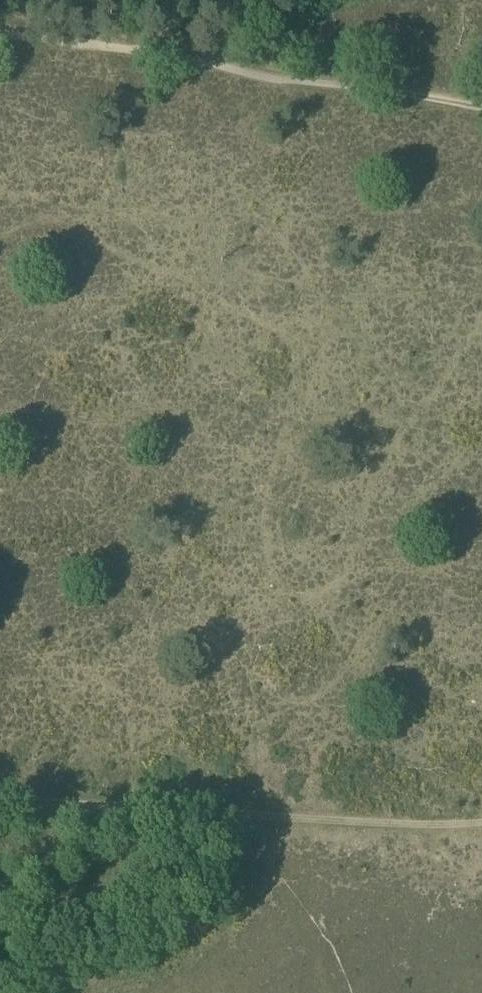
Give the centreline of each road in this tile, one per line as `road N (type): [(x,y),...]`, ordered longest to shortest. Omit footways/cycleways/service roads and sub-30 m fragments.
road 1 (track): [(481,96),(0,26)]

